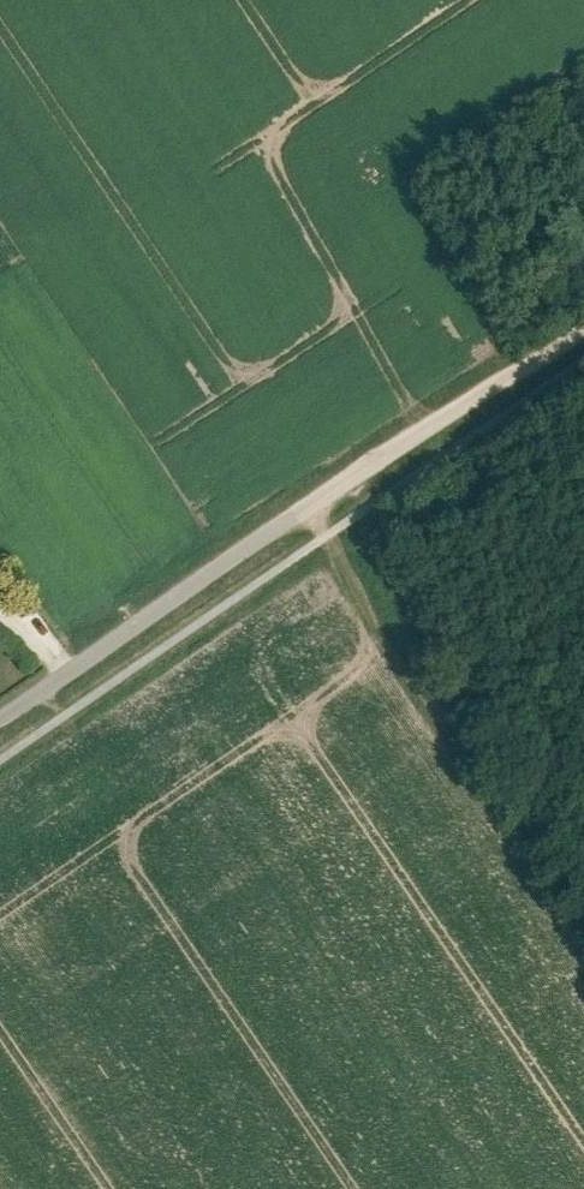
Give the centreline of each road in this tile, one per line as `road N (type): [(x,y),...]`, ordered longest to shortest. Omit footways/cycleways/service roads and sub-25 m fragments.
road 1 (track): [(326,538),(583,907)]
road 2 (unclassified): [(0,721),(304,509)]
road 3 (track): [(304,509),(583,327)]

